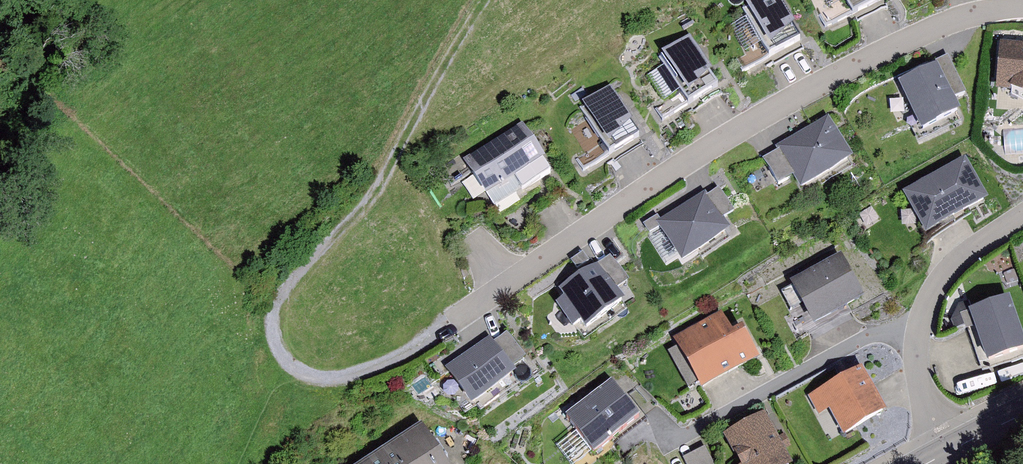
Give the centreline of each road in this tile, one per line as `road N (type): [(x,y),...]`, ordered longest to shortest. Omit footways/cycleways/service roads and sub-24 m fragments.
road 1 (residential): [(1022,10),(956,20),(765,116),(437,332)]
road 2 (track): [(480,0),(379,186),(280,296),(272,327),(287,362)]
road 3 (residential): [(917,334),(871,338),(667,443)]
road 4 (track): [(287,362),(322,379),(348,377),(377,370),(437,332)]
road 5 (residential): [(917,334),(944,274),(1022,216)]
road 6 (residential): [(955,449),(922,389),(917,334)]

